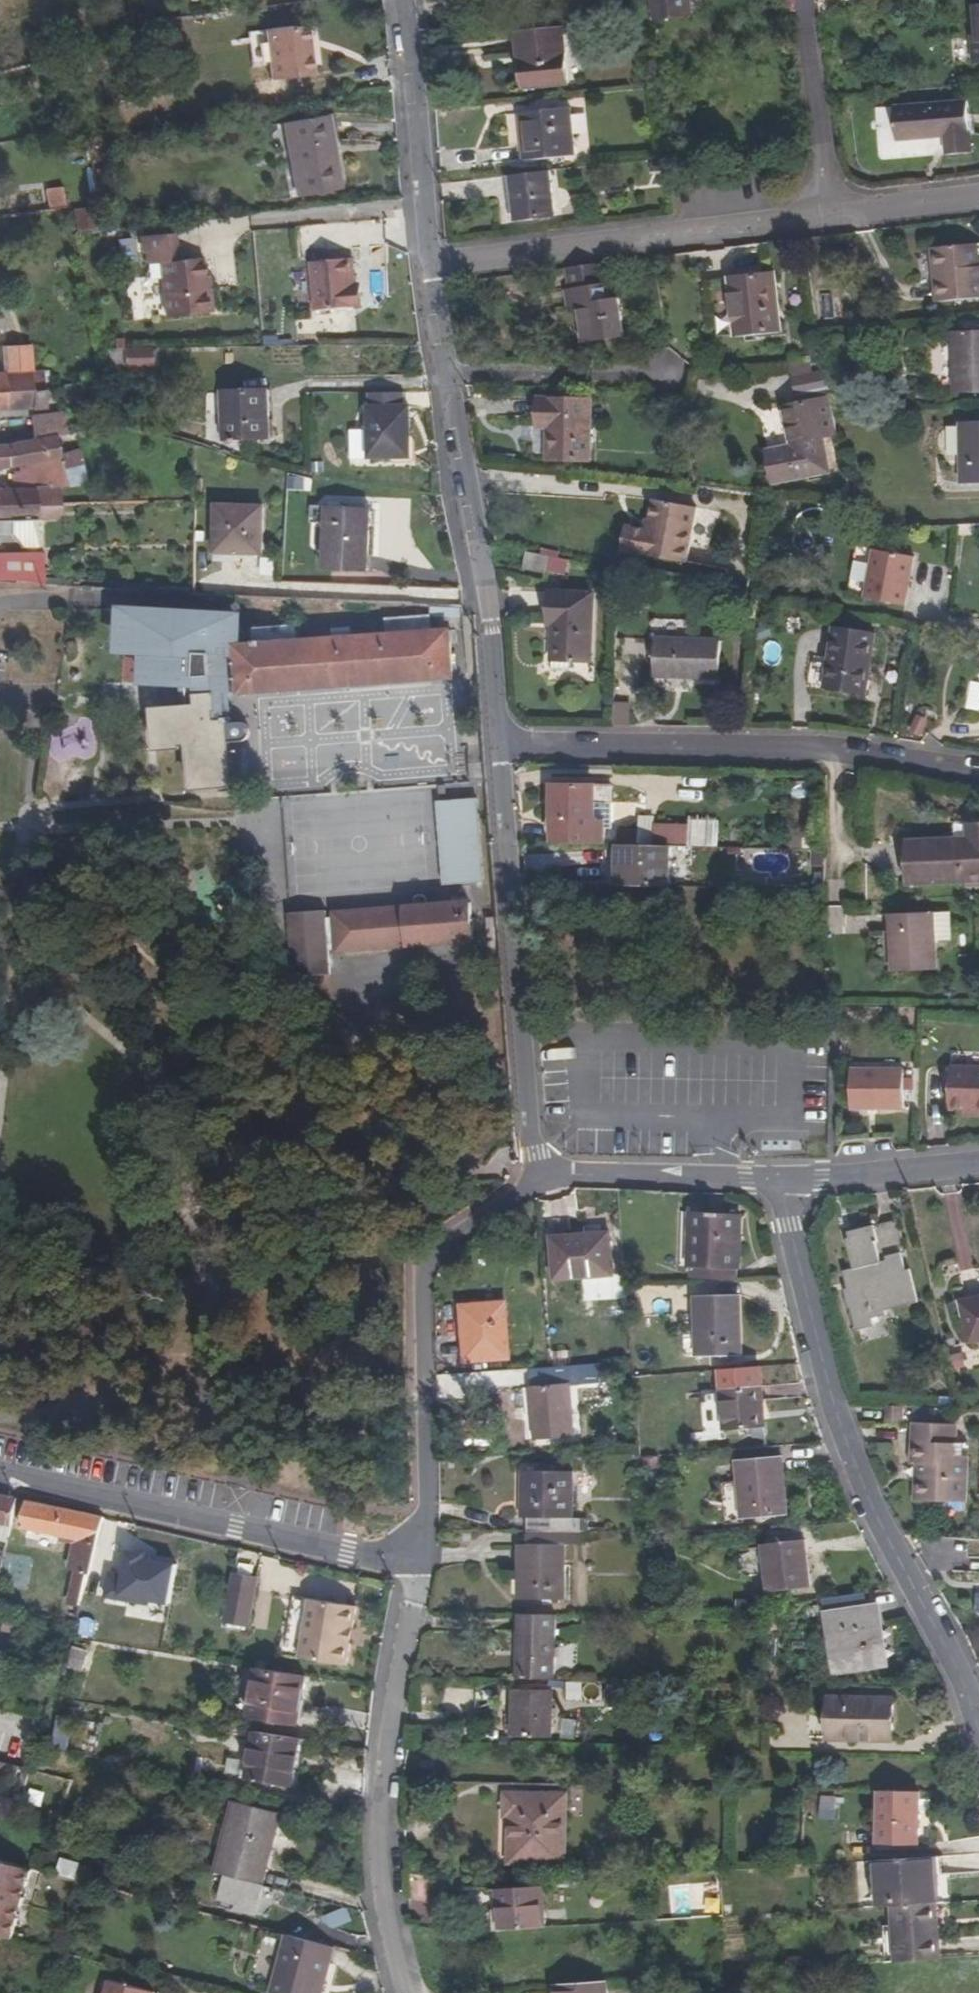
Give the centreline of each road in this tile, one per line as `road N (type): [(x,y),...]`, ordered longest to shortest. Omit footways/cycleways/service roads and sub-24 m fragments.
road 1 (residential): [(779,1180),(846,1445),(960,1671),(978,1730)]
road 2 (residential): [(978,198),(427,268)]
road 3 (residential): [(404,1992),(383,1899),(379,1811),(414,1591),(404,1549)]
road 4 (residential): [(404,1549),(422,1532),(427,1496),(425,1268),(541,1178)]
road 5 (residential): [(541,1178),(498,745)]
road 6 (residential): [(404,1549),(347,1553),(0,1475)]
road 7 (residential): [(498,745),(485,605),(442,378)]
road 8 (residential): [(498,745),(834,754)]
road 9 (residential): [(427,268),(399,0)]
road 10 (residential): [(834,754),(835,995)]
road 11 (residential): [(779,1180),(541,1178)]
road 12 (residential): [(442,378),(665,381)]
road 13 (residential): [(978,1164),(779,1180)]
road 14 (residential): [(834,754),(978,775)]

